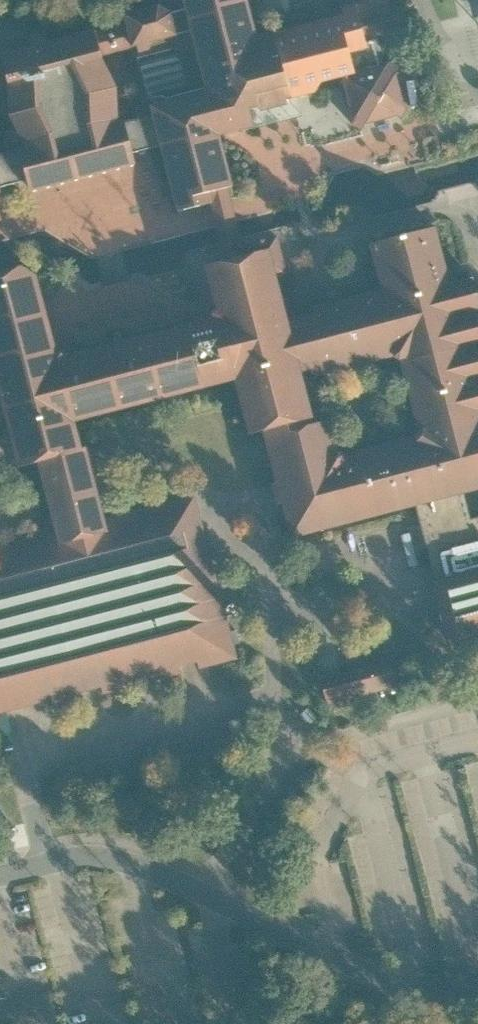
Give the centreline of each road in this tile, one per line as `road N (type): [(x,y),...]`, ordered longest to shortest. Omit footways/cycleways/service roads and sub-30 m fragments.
road 1 (residential): [(477,984),(412,991),(207,892),(114,858),(0,874)]

